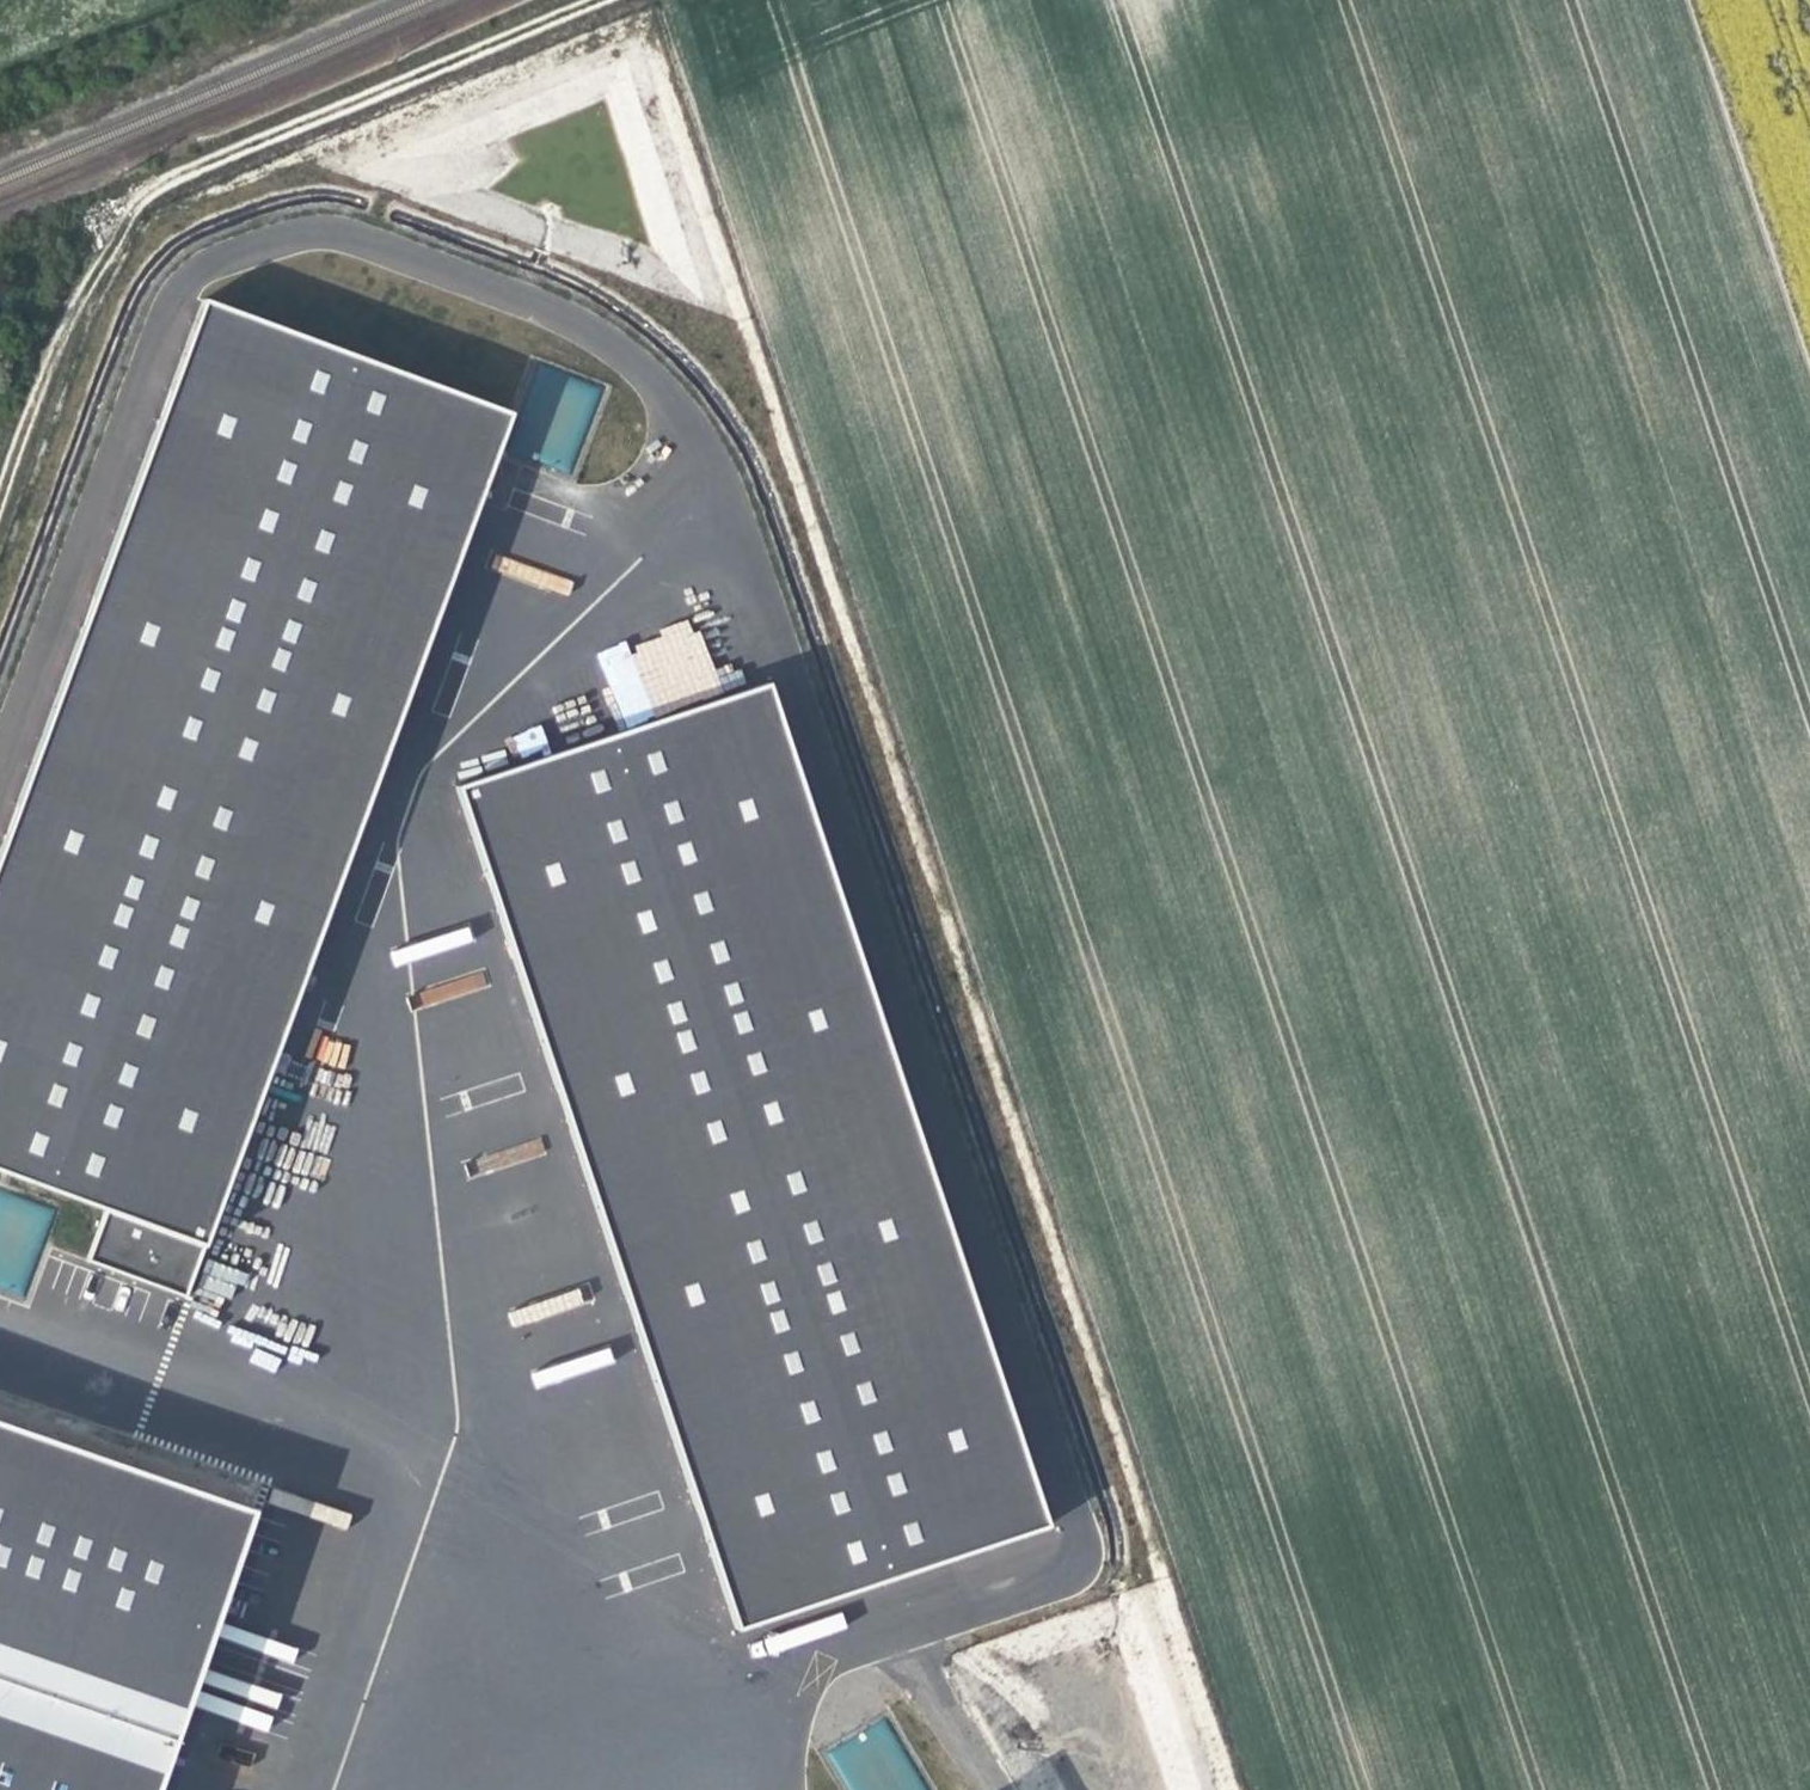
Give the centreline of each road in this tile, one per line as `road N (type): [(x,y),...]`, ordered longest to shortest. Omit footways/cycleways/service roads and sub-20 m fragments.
road 1 (track): [(0,507),(102,247),(134,202),(222,152),(587,0)]

